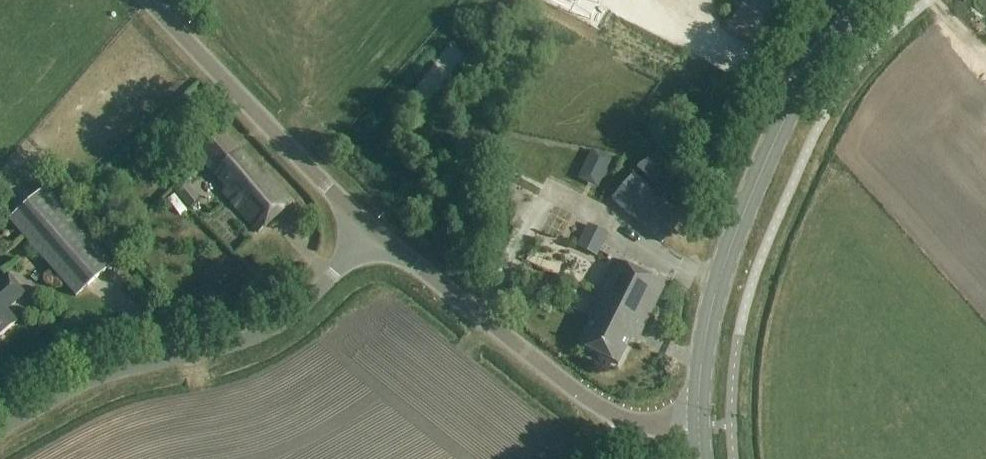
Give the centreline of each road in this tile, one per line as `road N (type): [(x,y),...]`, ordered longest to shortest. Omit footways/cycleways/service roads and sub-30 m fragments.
road 1 (primary): [(700,425),(704,352),(724,258),(760,171),(804,87),(876,0)]
road 2 (unclassified): [(372,230),(306,305),(271,330),(129,368),(0,430)]
road 3 (unclassified): [(700,425),(648,423),(580,392),(372,230)]
road 4 (unclassified): [(372,230),(147,0)]

